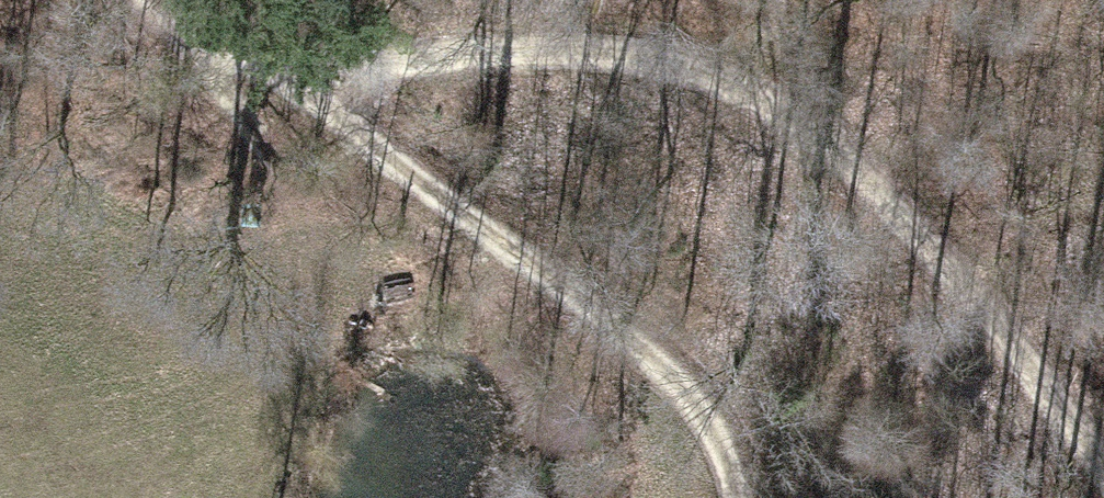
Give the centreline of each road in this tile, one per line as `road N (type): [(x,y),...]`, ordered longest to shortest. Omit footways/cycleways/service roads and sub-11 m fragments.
road 1 (track): [(220,57),(579,39),(664,45),(726,71),(820,133),(913,222),(1103,481)]
road 2 (track): [(149,0),(634,349),(720,450),(728,497)]

